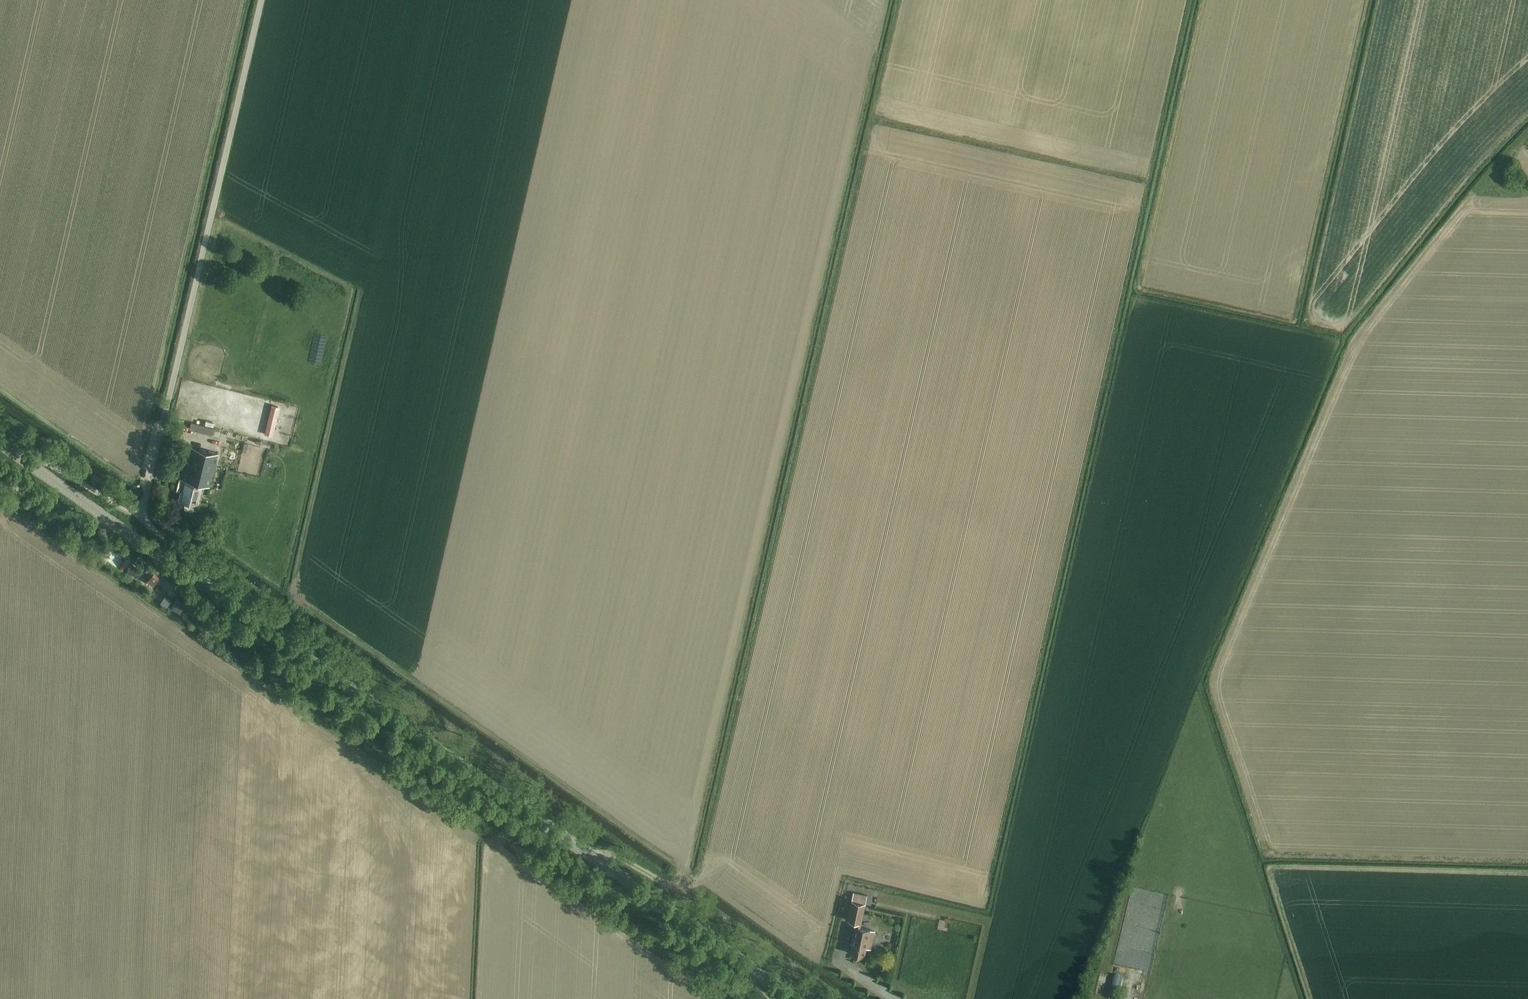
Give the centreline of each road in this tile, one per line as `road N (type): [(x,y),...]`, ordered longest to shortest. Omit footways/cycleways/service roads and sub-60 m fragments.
road 1 (track): [(294,601),(816,958),(841,870),(985,905),(1191,0)]
road 2 (track): [(583,851),(617,857),(671,886),(691,883),(699,872),(899,0)]
road 3 (track): [(660,881),(679,880),(687,867),(878,41)]
road 4 (track): [(9,510),(712,998)]
road 5 (track): [(1204,0),(1139,287),(1294,322),(1367,0)]
road 6 (secondary): [(796,998),(219,596)]
road 7 (track): [(672,913),(619,896),(518,835),(312,688),(249,618)]
road 8 (track): [(362,289),(292,608),(271,608),(182,553)]
road 9 (unclassified): [(261,0),(169,397)]
road 10 (track): [(1527,874),(1267,867),(1310,998)]
road 11 (secondary): [(219,596),(14,453)]
road 12 (unclassified): [(137,516),(14,453)]
road 13 (unclassified): [(137,516),(169,397)]

